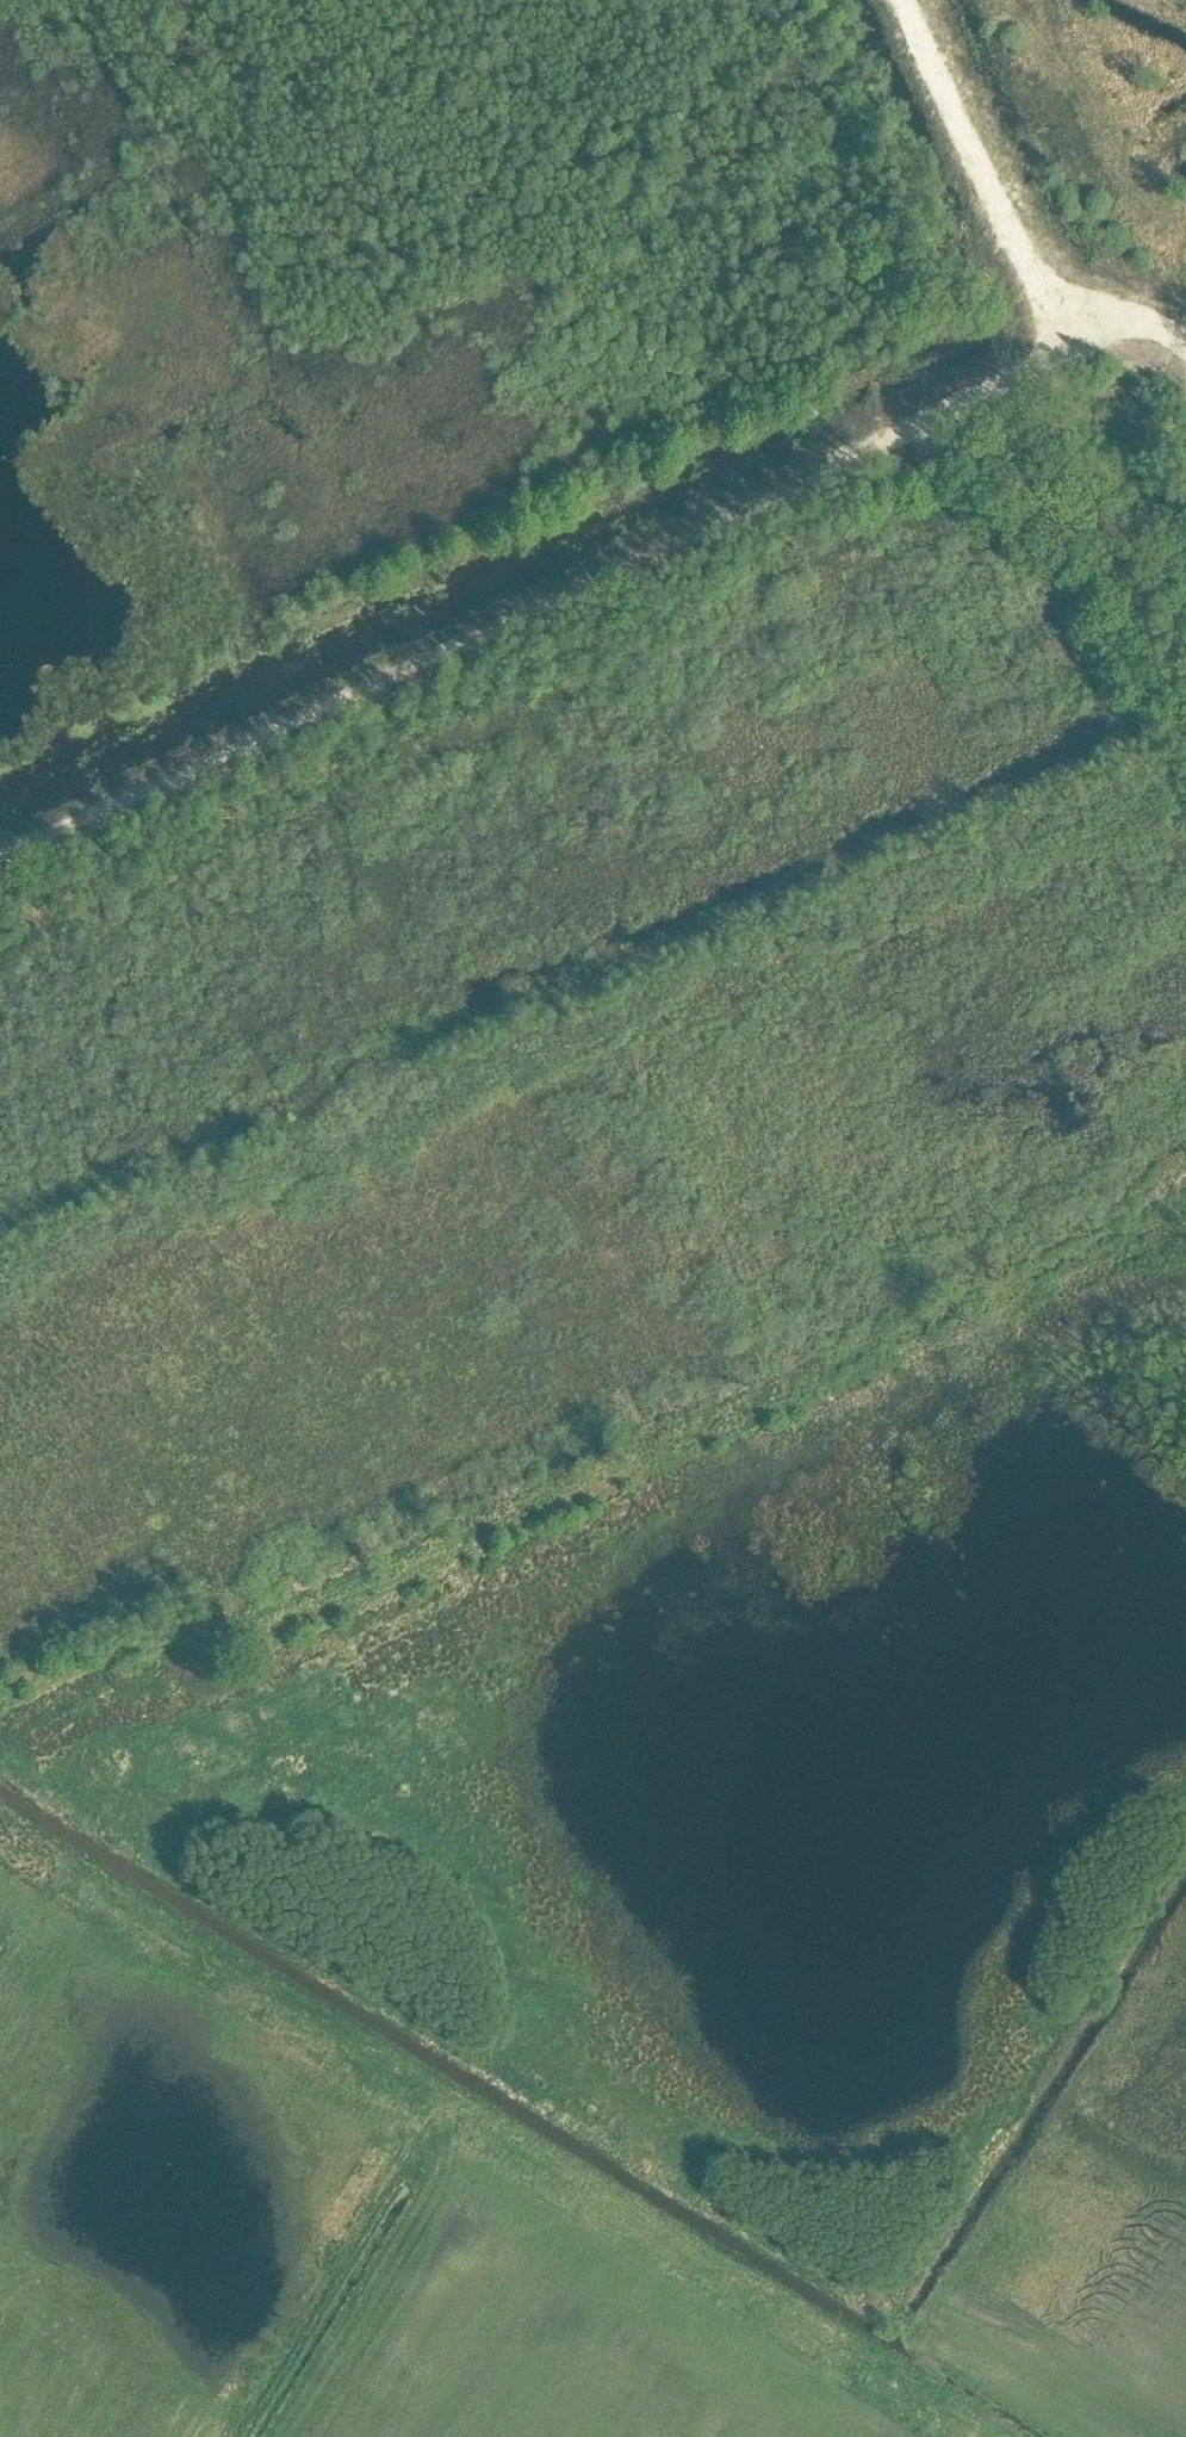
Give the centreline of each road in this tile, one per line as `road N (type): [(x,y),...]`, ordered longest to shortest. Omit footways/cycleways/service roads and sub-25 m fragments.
road 1 (track): [(1185,352),(1076,308),(1034,278),(900,0)]

